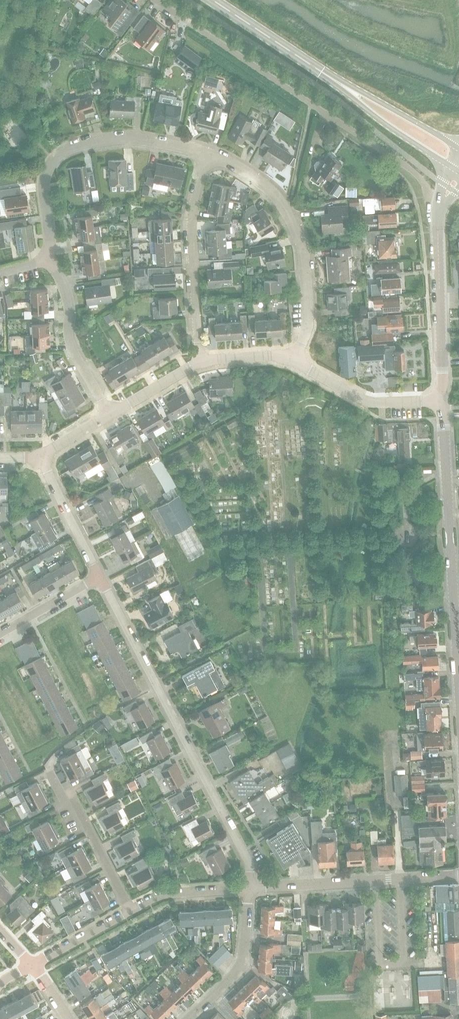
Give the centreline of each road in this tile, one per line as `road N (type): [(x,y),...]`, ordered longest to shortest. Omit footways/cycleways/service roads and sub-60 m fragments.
road 1 (residential): [(248,890),(248,860),(99,576)]
road 2 (residential): [(438,206),(398,160),(157,0)]
road 3 (secondary): [(458,162),(212,0)]
road 4 (tertiary): [(458,689),(441,407)]
road 5 (residential): [(207,150),(113,137),(72,146),(51,162),(43,183),(47,261)]
road 6 (residential): [(294,359),(309,321),(298,231),(246,165),(207,150)]
road 7 (residential): [(199,360),(192,236),(207,150)]
road 8 (residential): [(248,890),(458,875)]
road 9 (tertiary): [(441,407),(438,206)]
road 10 (residential): [(47,261),(72,311),(73,351),(109,414)]
road 11 (residential): [(130,910),(50,772)]
road 12 (residential): [(294,359),(363,400),(441,407)]
road 13 (residential): [(188,1018),(242,963),(248,890)]
road 14 (residential): [(99,576),(43,458)]
road 15 (residential): [(130,910),(166,893),(248,890)]

